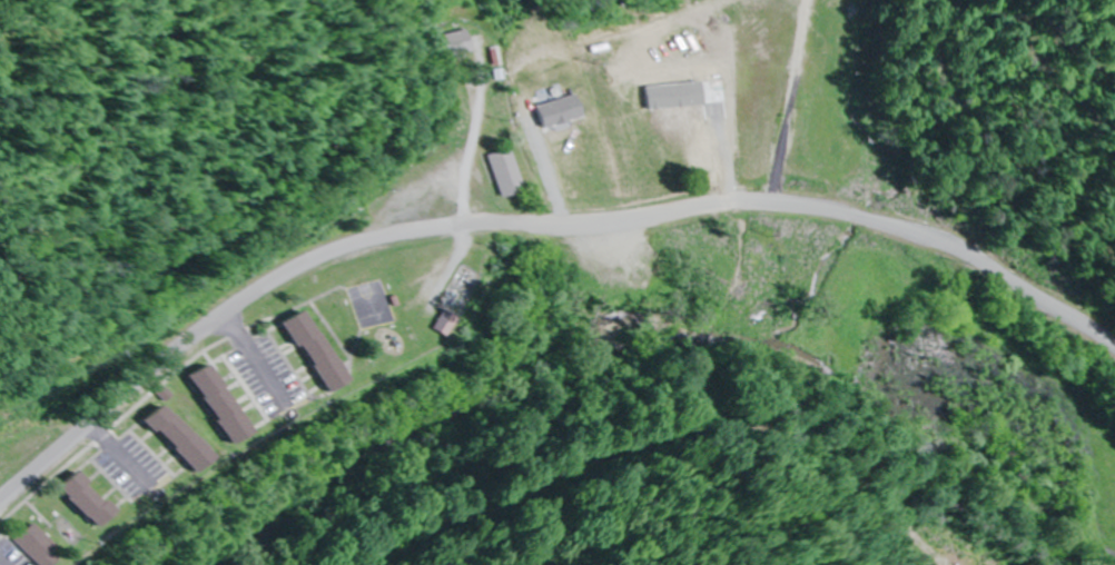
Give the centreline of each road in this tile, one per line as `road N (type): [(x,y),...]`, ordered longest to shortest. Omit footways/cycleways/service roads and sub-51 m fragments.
road 1 (residential): [(1114,355),(960,257),(833,217),(731,209),(591,228),(414,237),(358,248),(276,284),(0,503)]
road 2 (residential): [(731,209),(780,139),(808,0)]

